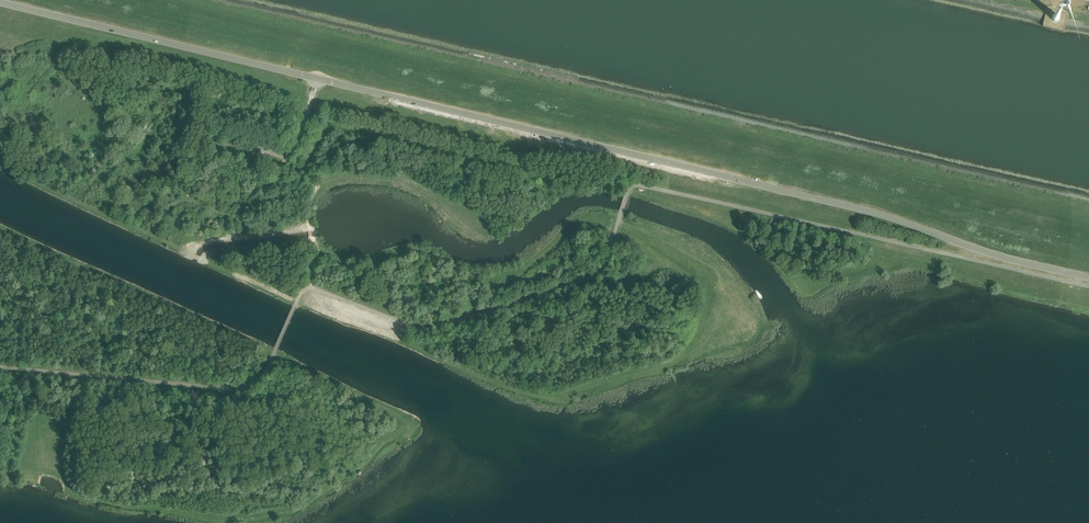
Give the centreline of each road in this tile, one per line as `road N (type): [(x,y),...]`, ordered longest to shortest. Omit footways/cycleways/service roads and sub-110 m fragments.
road 1 (unclassified): [(1088,278),(998,258),(885,216),(0,2)]

